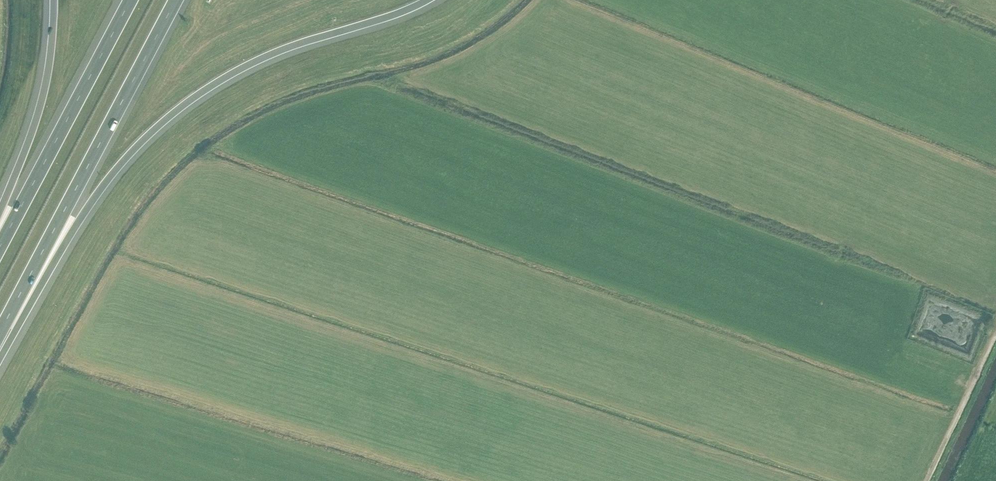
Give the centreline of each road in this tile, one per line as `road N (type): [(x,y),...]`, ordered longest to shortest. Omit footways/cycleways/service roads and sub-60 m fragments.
road 1 (motorway): [(0,358),(96,196),(175,112),(280,50),(427,0)]
road 2 (motorway): [(0,331),(176,0)]
road 3 (motorway): [(130,0),(0,245)]
road 4 (motorway): [(53,0),(42,98),(0,210)]

